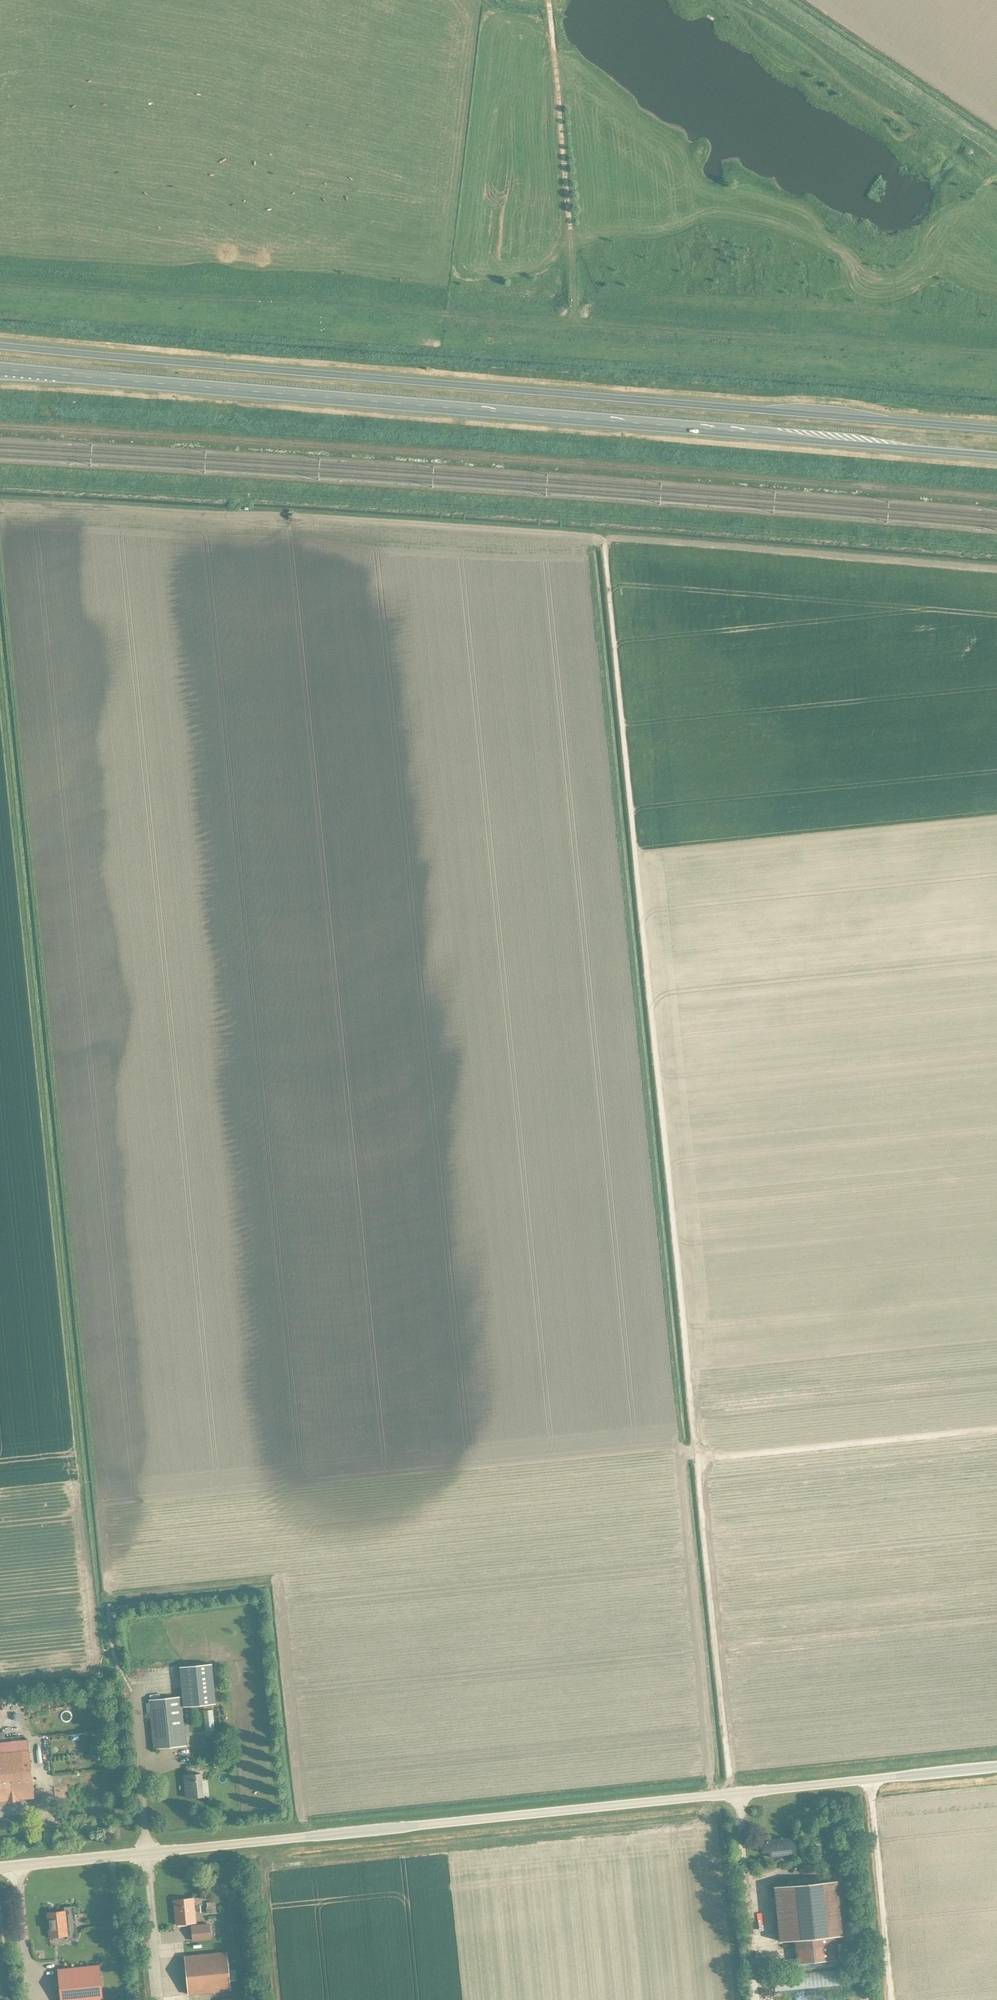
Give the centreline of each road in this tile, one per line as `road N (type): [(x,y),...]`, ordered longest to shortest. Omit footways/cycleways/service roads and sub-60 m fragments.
road 1 (unclassified): [(0,1867),(996,1767)]
road 2 (trunk): [(0,372),(996,457)]
road 3 (trunk): [(996,430),(0,345)]
road 4 (track): [(0,427),(996,498)]
road 5 (track): [(547,0),(569,220)]

